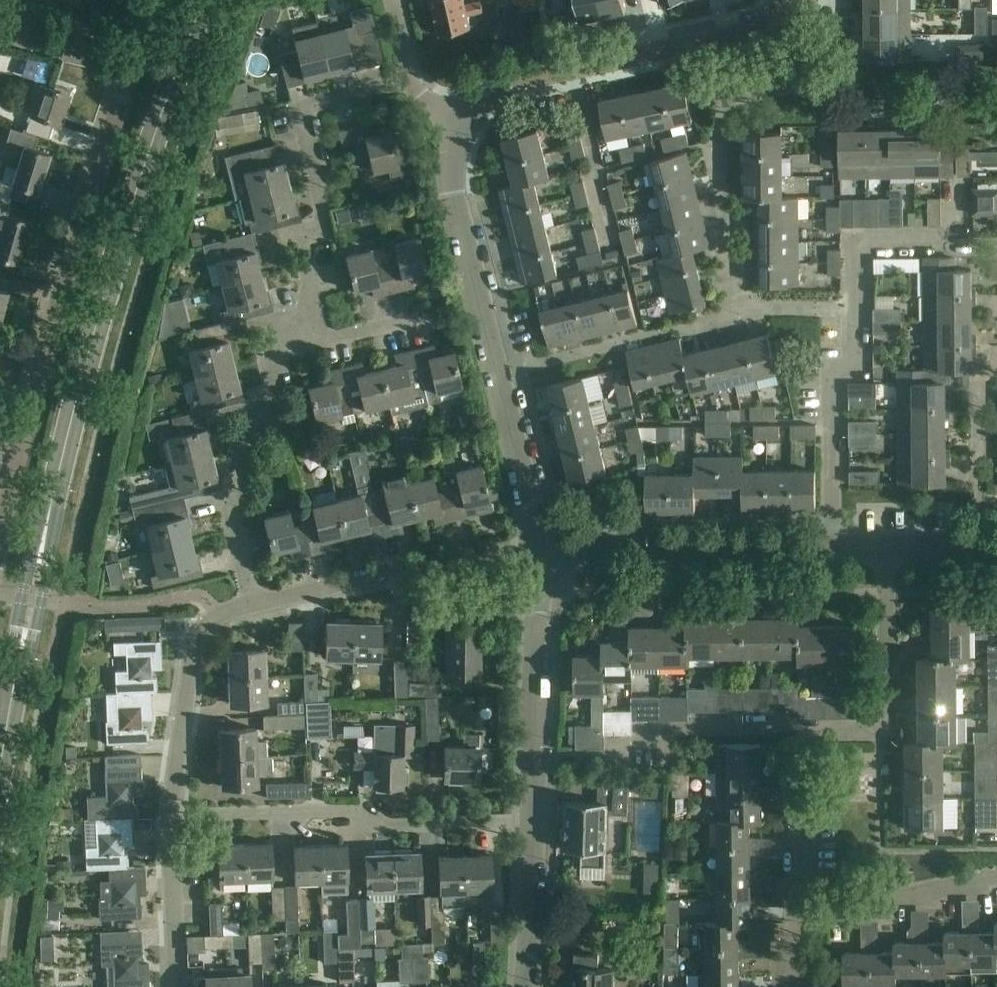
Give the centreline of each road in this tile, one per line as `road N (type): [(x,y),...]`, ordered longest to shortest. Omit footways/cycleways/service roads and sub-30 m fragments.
road 1 (secondary): [(206,0),(75,383),(0,770)]
road 2 (residential): [(133,61),(0,542)]
road 3 (residential): [(538,554),(453,198),(449,162),(458,122)]
road 4 (residential): [(836,541),(835,407),(852,343),(853,256),(866,241),(947,234),(951,194)]
road 5 (residential): [(535,824),(382,828),(354,814),(168,820)]
road 6 (residential): [(300,316),(316,209),(309,114),(325,99),(409,79)]
road 7 (residential): [(265,606),(244,537),(241,454),(276,350),(300,316)]
road 8 (residential): [(538,554),(836,541)]
road 9 (residential): [(265,606),(538,554)]
road 10 (residential): [(535,824),(538,554)]
road 11 (residential): [(802,733),(880,724),(887,541)]
road 12 (residential): [(168,820),(177,713),(193,651),(214,622),(265,606)]
road 13 (residential): [(572,71),(761,30),(804,0)]
road 14 (residential): [(793,914),(872,914),(996,878)]
road 15 (residential): [(616,265),(572,71)]
road 16 (residential): [(802,733),(699,731),(622,753)]
road 17 (residential): [(793,914),(803,838),(802,733)]
road 18 (residential): [(175,986),(168,820)]
road 19 (residential): [(525,986),(535,824)]
road 20 (residential): [(0,28),(133,61)]
road 21 (residential): [(458,122),(512,85),(572,71)]
road 22 (residential): [(411,321),(334,338),(300,316)]

